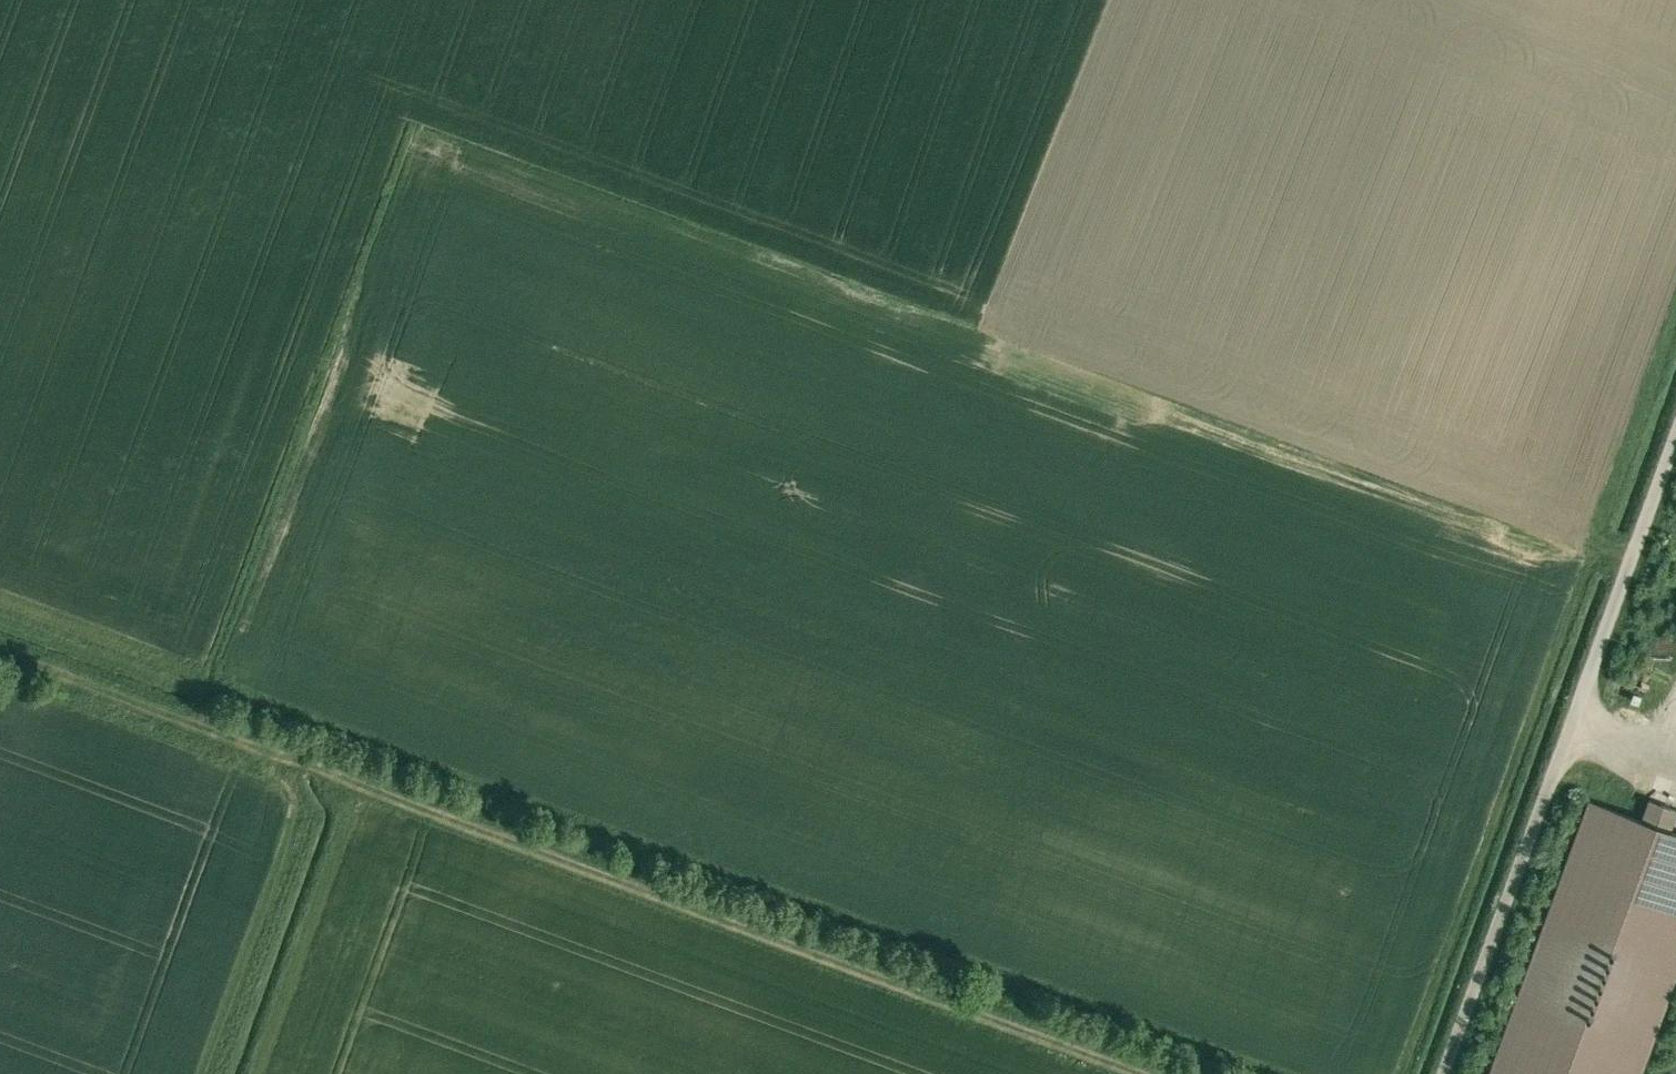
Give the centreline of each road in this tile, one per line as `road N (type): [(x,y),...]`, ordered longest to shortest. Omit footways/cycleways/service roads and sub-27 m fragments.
road 1 (track): [(0,642),(1194,1073)]
road 2 (unclassified): [(1675,450),(1453,1073)]

